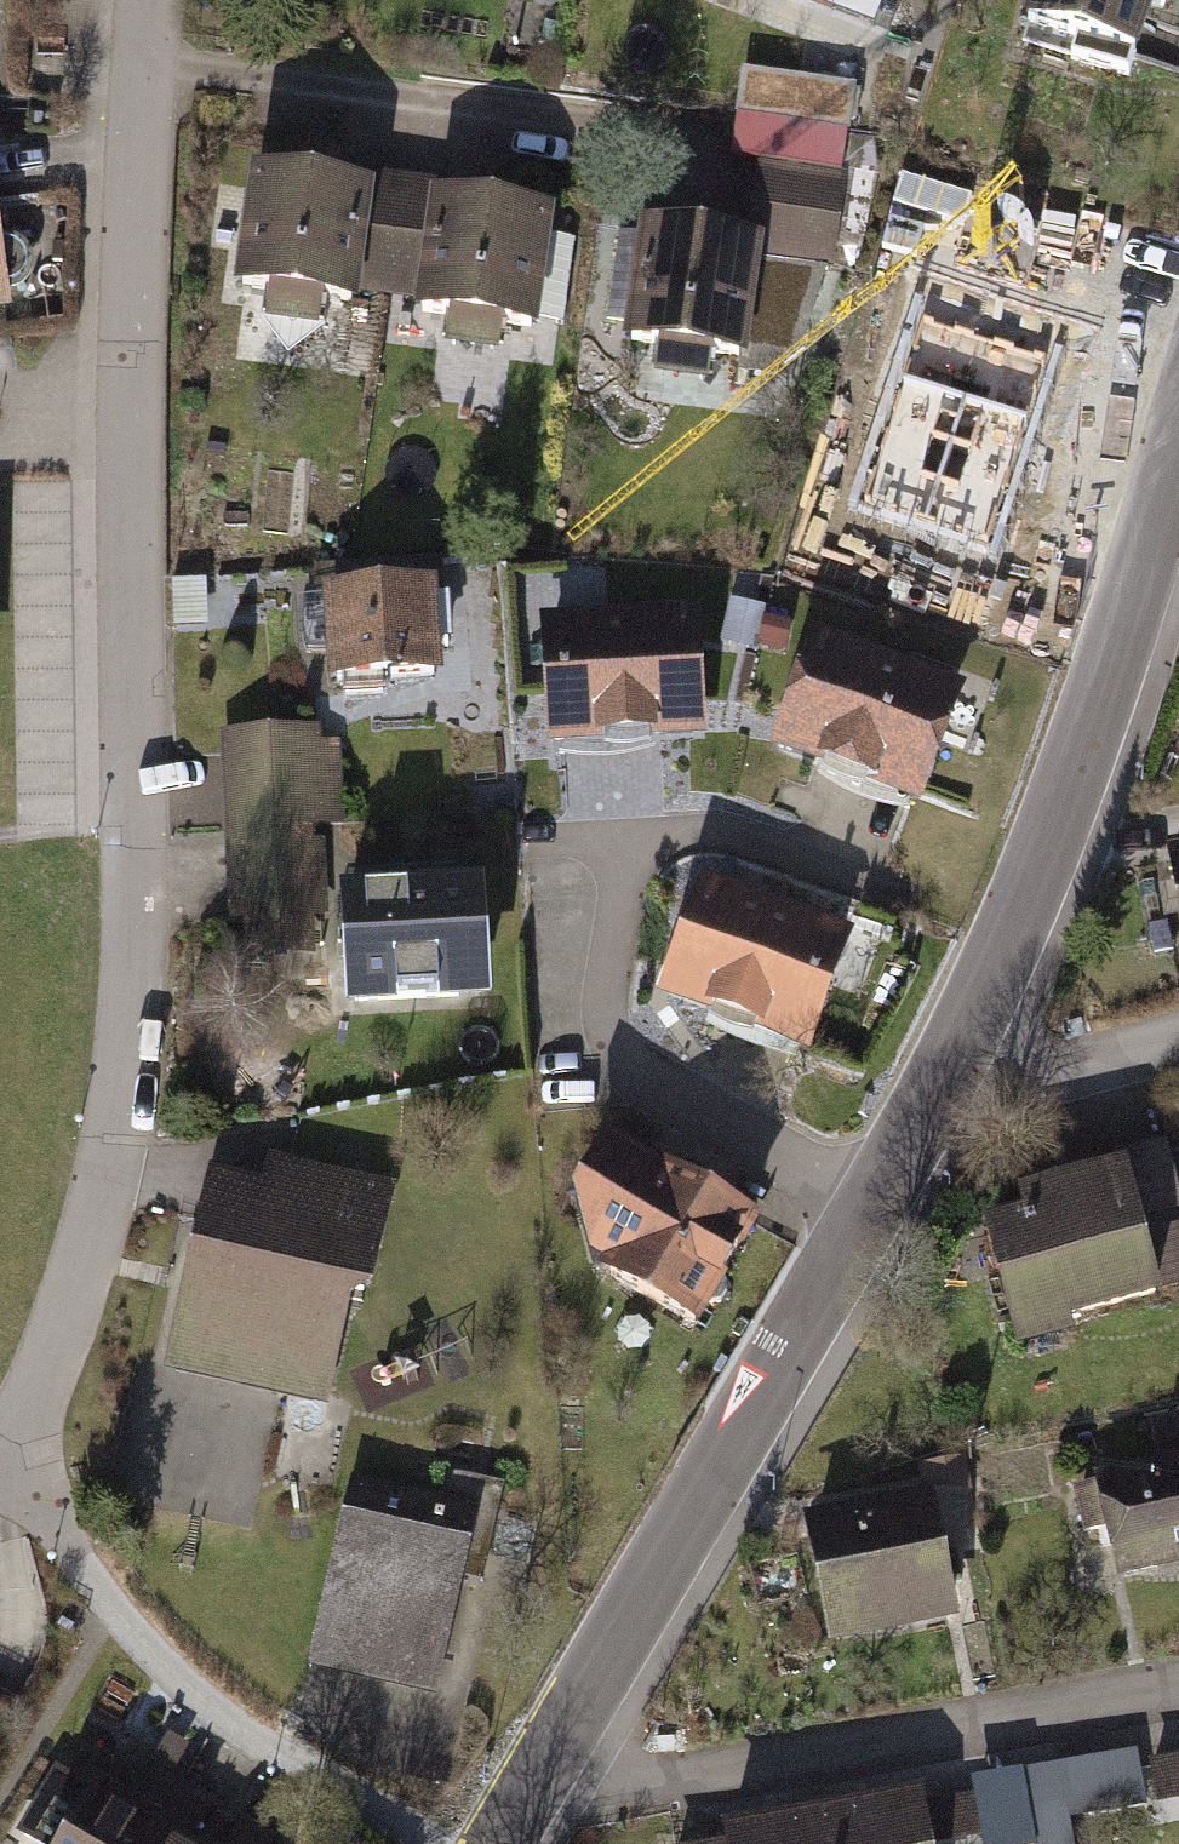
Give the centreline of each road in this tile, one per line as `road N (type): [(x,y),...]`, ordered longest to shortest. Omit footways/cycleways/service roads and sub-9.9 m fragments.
road 1 (residential): [(144,0),(121,372),(139,838),(127,1097),(48,1374),(10,1447),(0,1451)]
road 2 (tertiary): [(528,1805),(929,1106)]
road 3 (tertiary): [(929,1106),(1077,780),(1178,446)]
road 4 (residential): [(528,1805),(1178,1692)]
road 5 (residential): [(929,1106),(1178,1035)]

